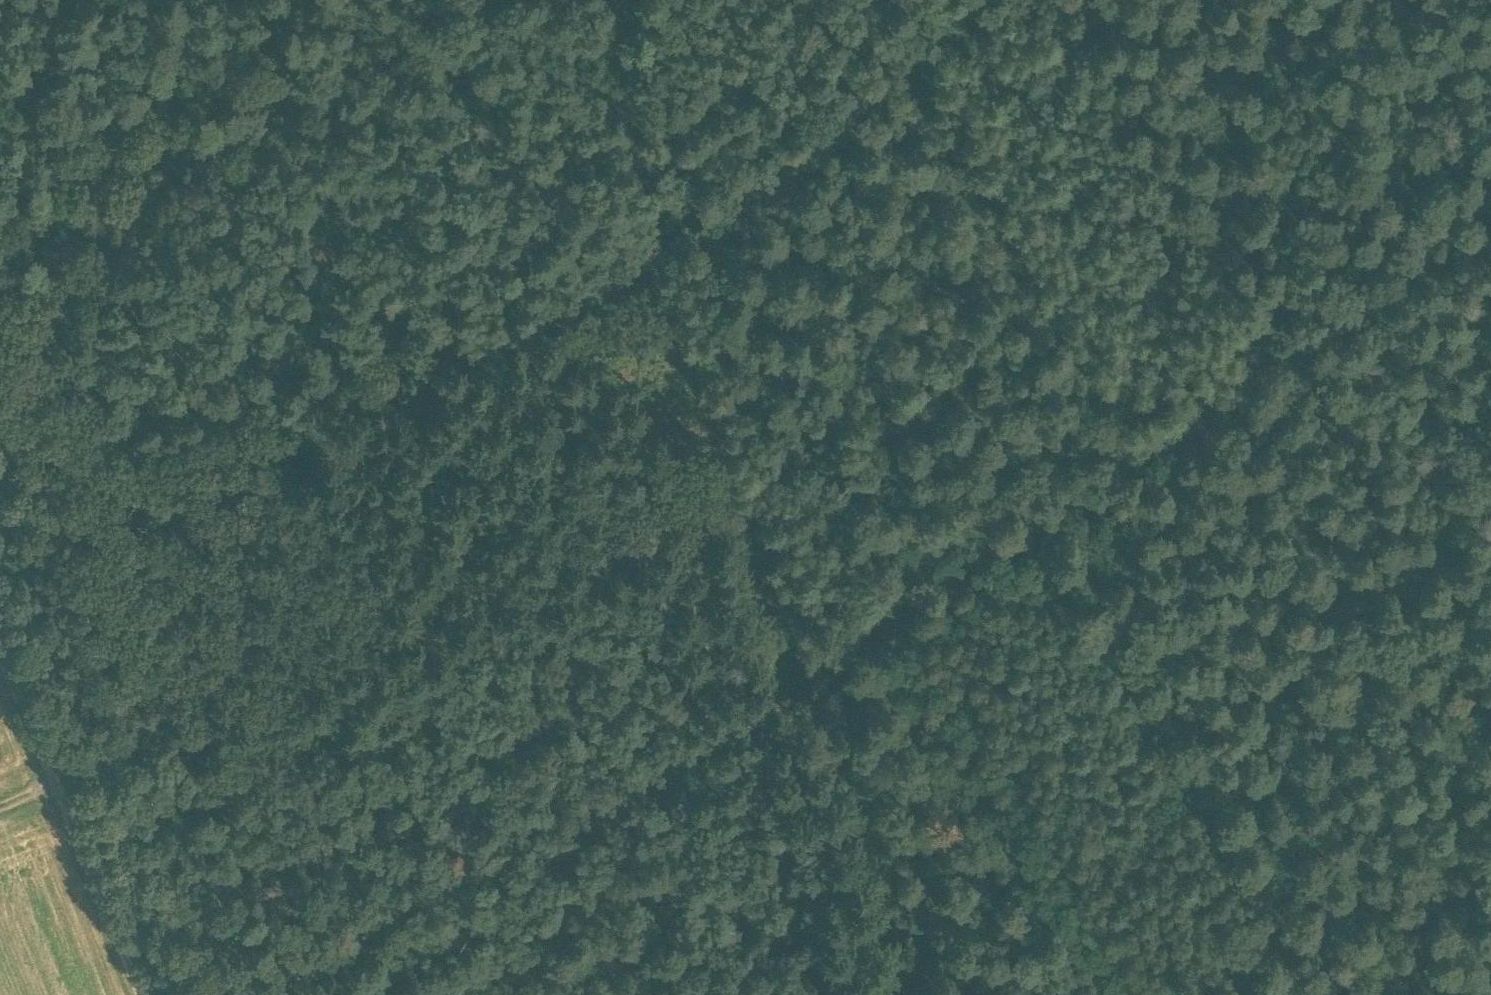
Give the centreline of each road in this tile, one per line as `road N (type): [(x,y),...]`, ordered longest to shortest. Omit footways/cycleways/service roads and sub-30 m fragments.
road 1 (track): [(1490,215),(808,658)]
road 2 (track): [(505,0),(631,179),(808,658)]
road 3 (track): [(0,285),(128,440),(145,481),(143,520),(116,591),(149,722)]
road 4 (track): [(924,994),(808,658)]
road 5 (track): [(142,994),(59,781)]
road 6 (track): [(59,781),(0,651)]

